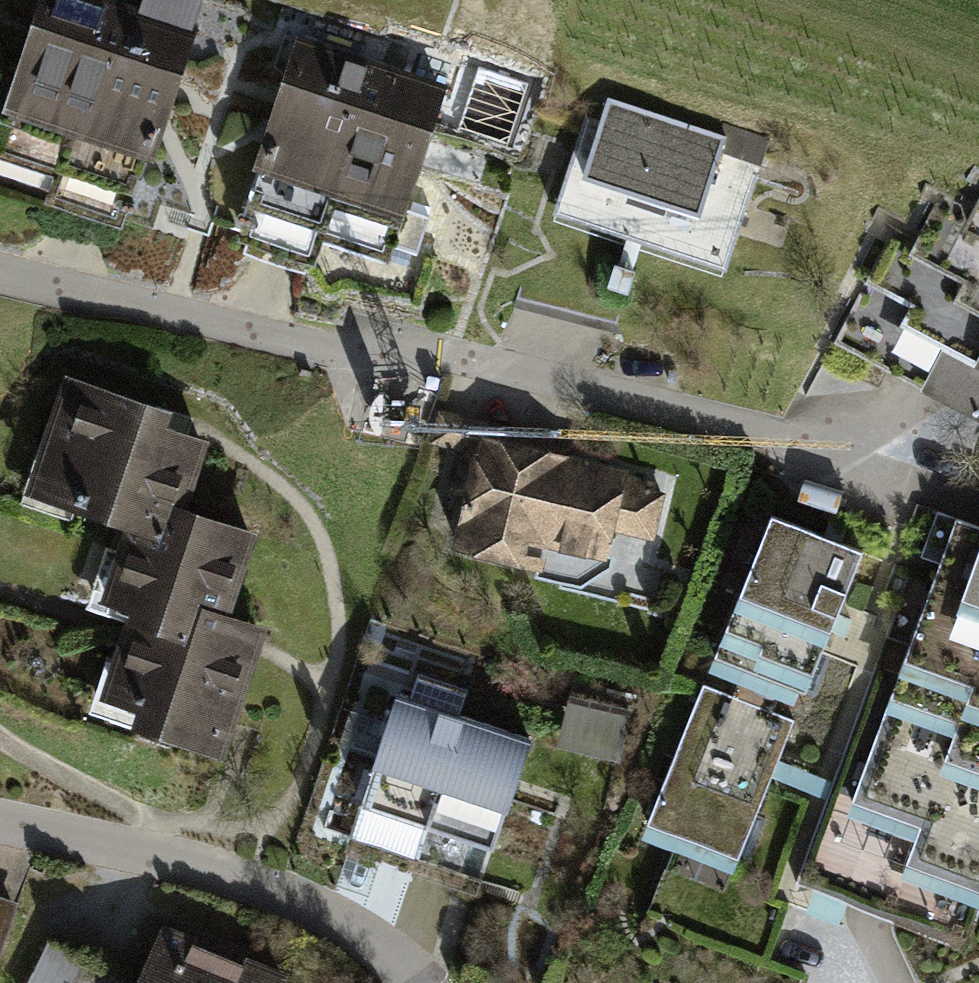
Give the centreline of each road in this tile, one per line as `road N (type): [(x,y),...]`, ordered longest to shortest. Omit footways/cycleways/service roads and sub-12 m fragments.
road 1 (residential): [(833,446),(419,347),(385,369),(0,275)]
road 2 (residential): [(0,823),(276,888),(356,926),(422,982)]

